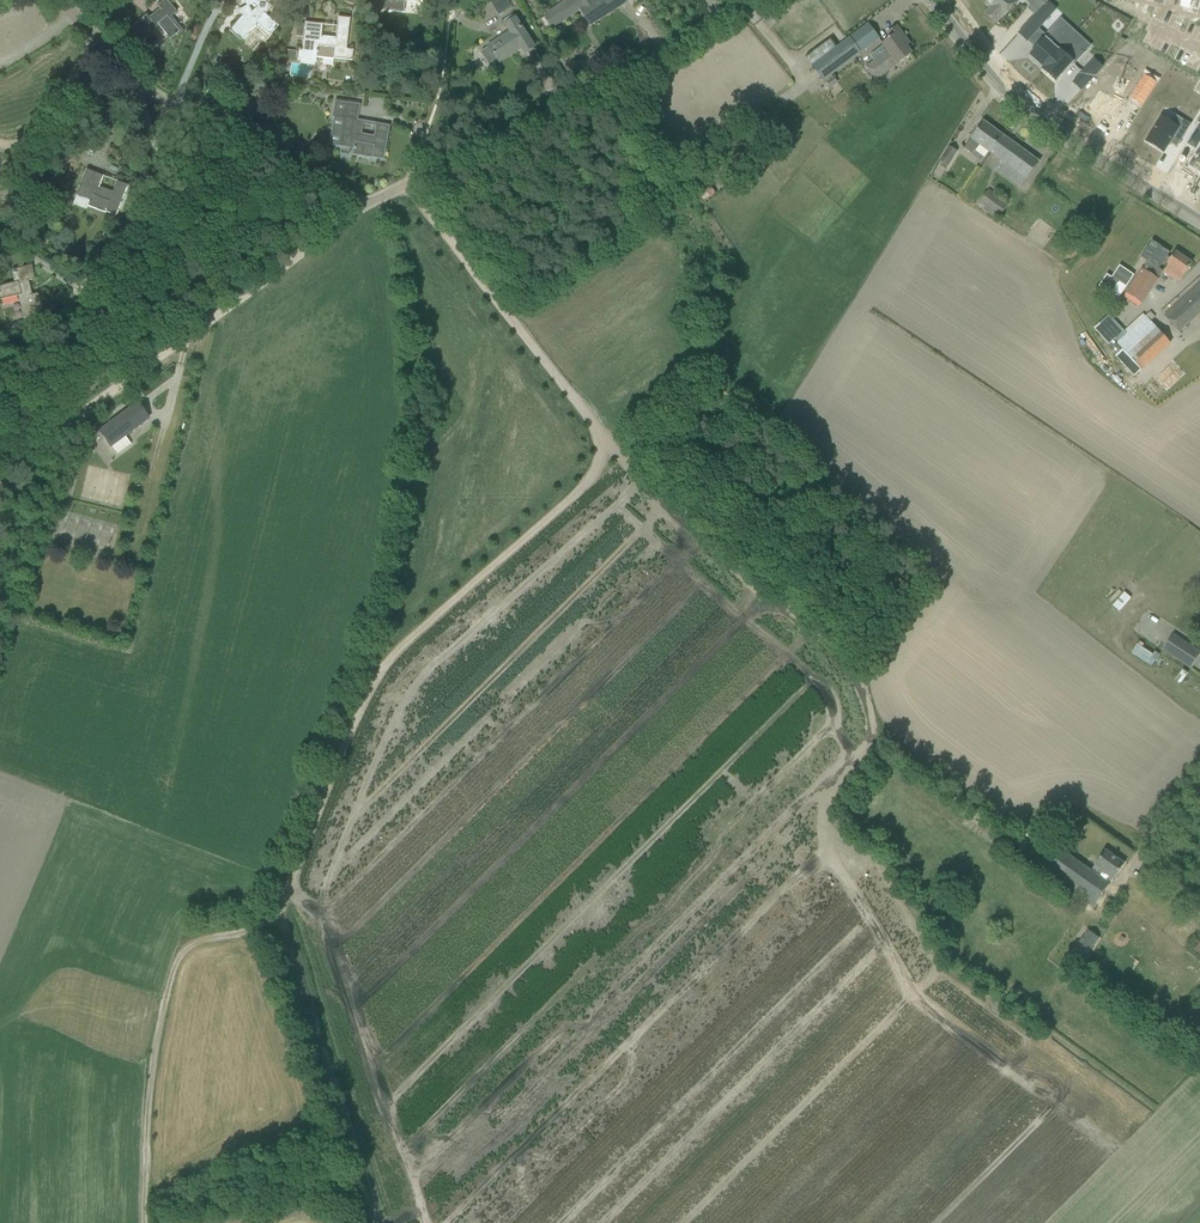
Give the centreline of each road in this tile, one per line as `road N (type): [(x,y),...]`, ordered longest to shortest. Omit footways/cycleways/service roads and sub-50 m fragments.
road 1 (track): [(409,183),(514,323),(594,411),(605,445),(595,477),(362,680),(285,918)]
road 2 (residential): [(366,205),(743,0)]
road 3 (track): [(285,918),(193,941),(182,952),(157,1066),(156,1222)]
road 4 (tertiary): [(1199,220),(1054,127),(995,78),(935,0)]
road 5 (track): [(285,918),(378,1222)]
road 6 (unclassified): [(366,205),(138,87)]
road 7 (unclassified): [(193,330),(138,87)]
road 8 (track): [(0,474),(193,330)]
road 9 (track): [(366,205),(193,330)]
road 10 (residential): [(0,140),(22,141),(97,38)]

